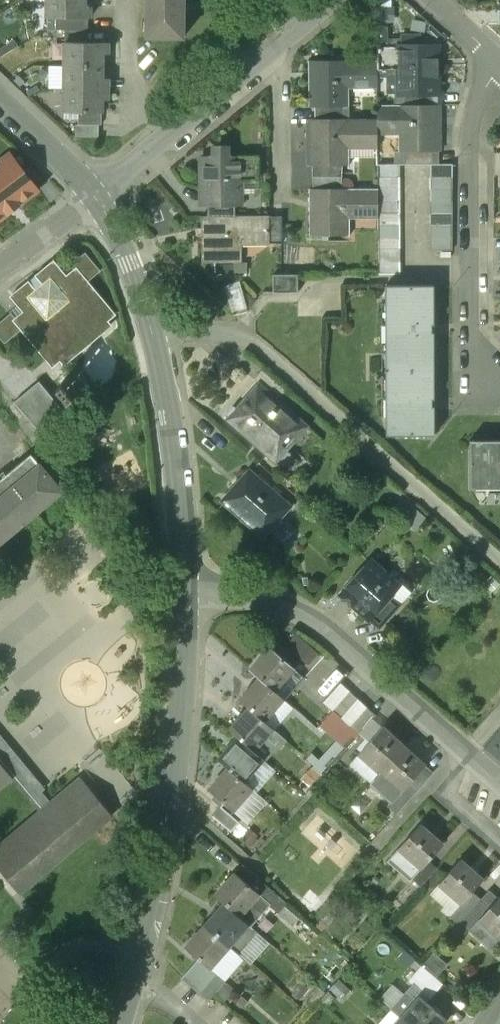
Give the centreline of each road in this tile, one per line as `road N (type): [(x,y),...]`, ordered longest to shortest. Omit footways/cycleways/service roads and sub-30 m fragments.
road 1 (tertiary): [(184,595),(188,693),(159,896),(115,1023)]
road 2 (track): [(156,331),(231,332),(258,346),(499,562)]
road 3 (tertiary): [(101,201),(126,227),(146,279),(180,475),(184,595)]
road 4 (residential): [(184,595),(276,601),(324,626),(499,789)]
road 5 (residential): [(499,73),(472,120),(470,410)]
road 6 (residential): [(164,146),(129,77),(128,0)]
road 7 (residential): [(264,55),(279,75),(282,190)]
road 8 (tertiary): [(0,105),(101,201)]
road 9 (residential): [(164,146),(264,55)]
road 10 (residential): [(0,273),(101,201)]

